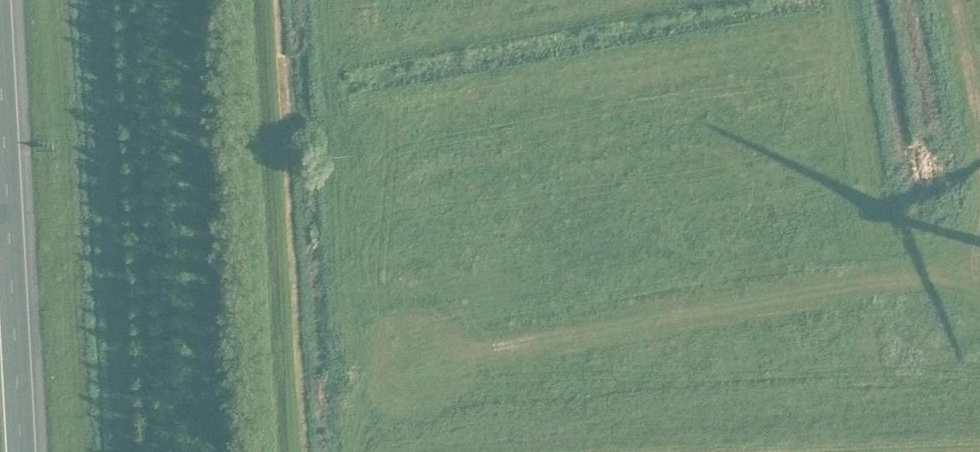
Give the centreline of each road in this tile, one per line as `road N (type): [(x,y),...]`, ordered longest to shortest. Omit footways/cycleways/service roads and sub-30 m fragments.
road 1 (motorway): [(22,451),(0,57)]

